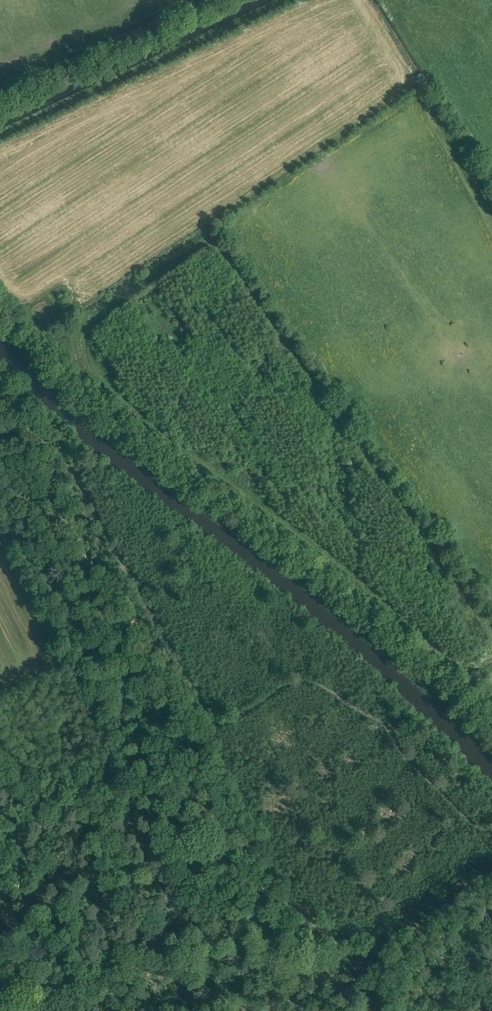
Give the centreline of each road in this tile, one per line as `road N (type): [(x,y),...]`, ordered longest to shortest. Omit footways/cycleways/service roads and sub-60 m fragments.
road 1 (track): [(17,1010),(51,995),(0,891)]

